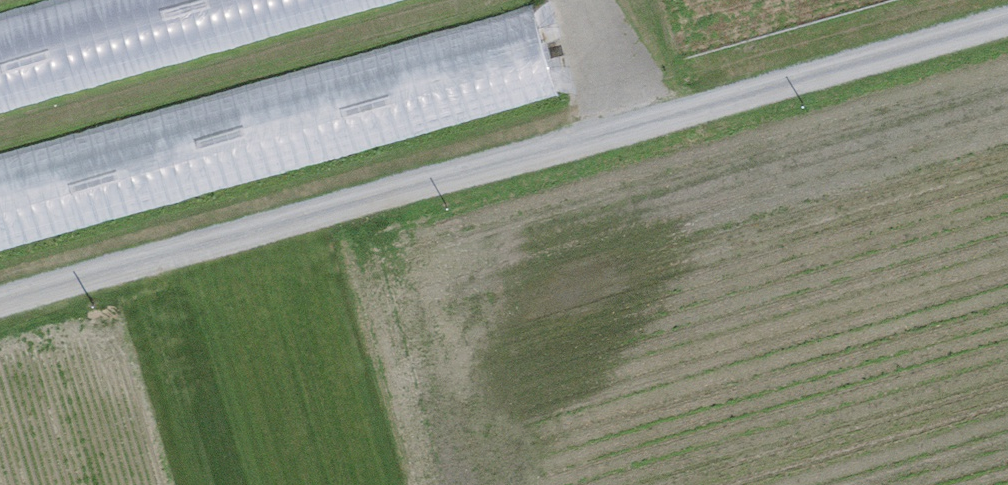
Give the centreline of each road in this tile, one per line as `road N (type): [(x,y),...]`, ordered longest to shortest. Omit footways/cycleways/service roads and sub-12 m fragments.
road 1 (track): [(0,307),(1007,25)]
road 2 (track): [(209,246),(283,484)]
road 3 (track): [(564,0),(601,136)]

